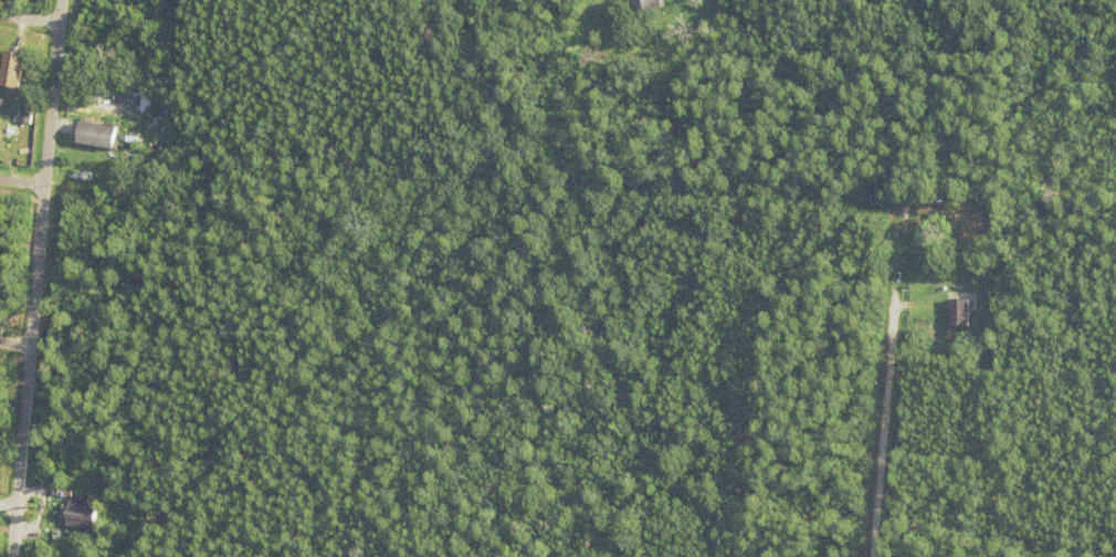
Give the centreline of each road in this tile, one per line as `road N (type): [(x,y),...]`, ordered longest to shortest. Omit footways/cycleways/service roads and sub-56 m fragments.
road 1 (residential): [(18,556),(68,0)]
road 2 (residential): [(875,556),(902,201)]

